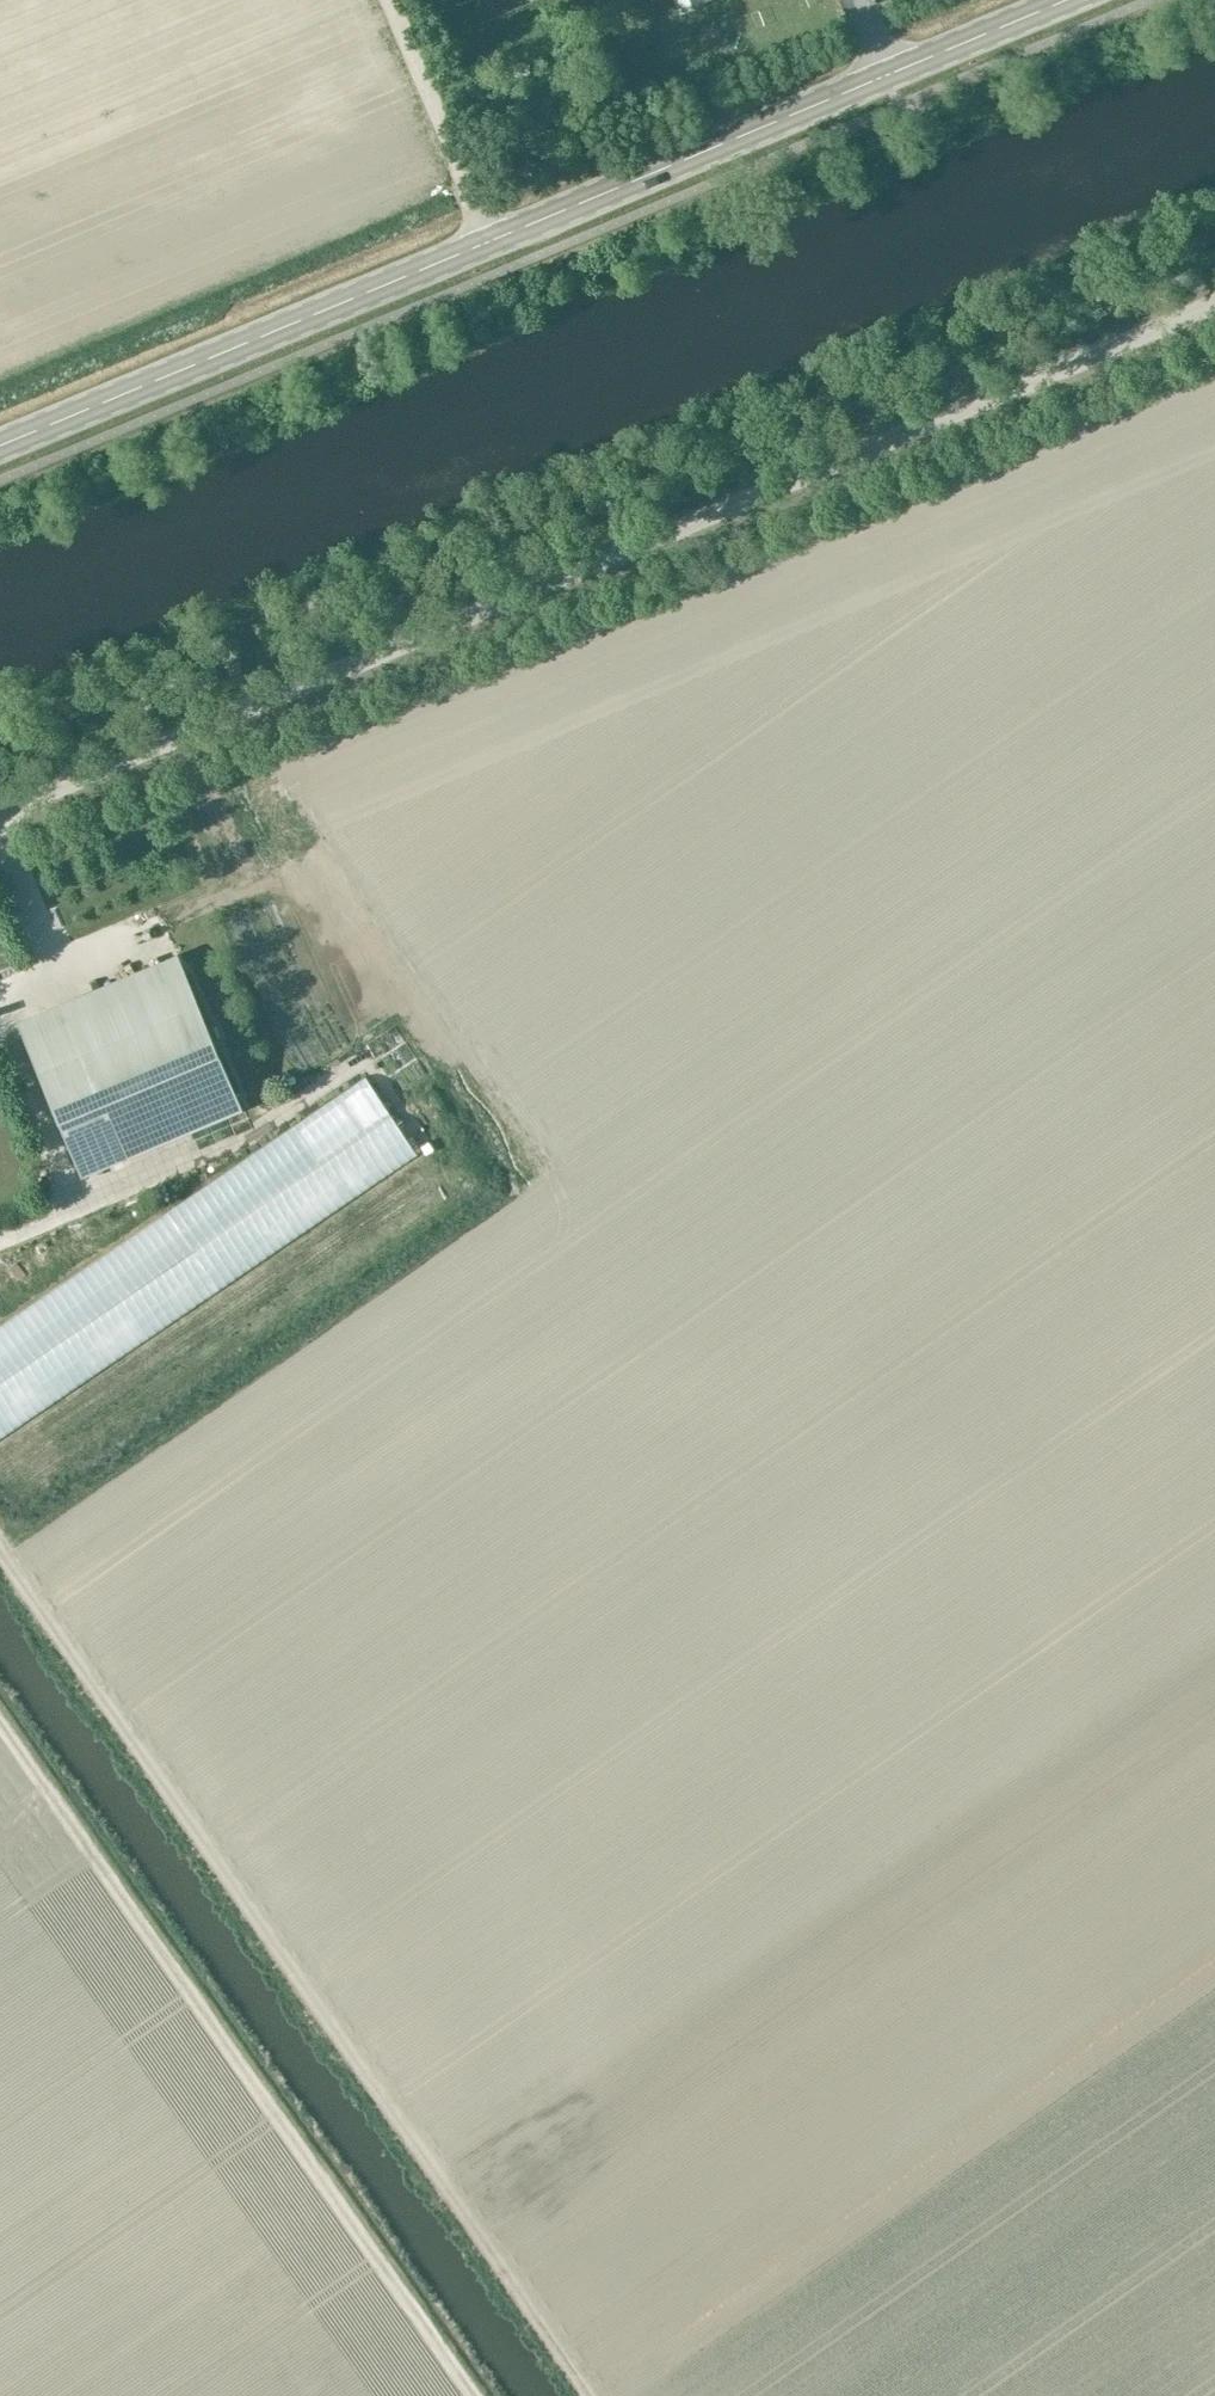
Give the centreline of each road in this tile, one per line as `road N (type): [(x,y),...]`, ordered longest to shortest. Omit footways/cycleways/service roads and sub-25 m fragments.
road 1 (unclassified): [(0,807),(1214,301)]
road 2 (primary): [(0,446),(1066,0)]

